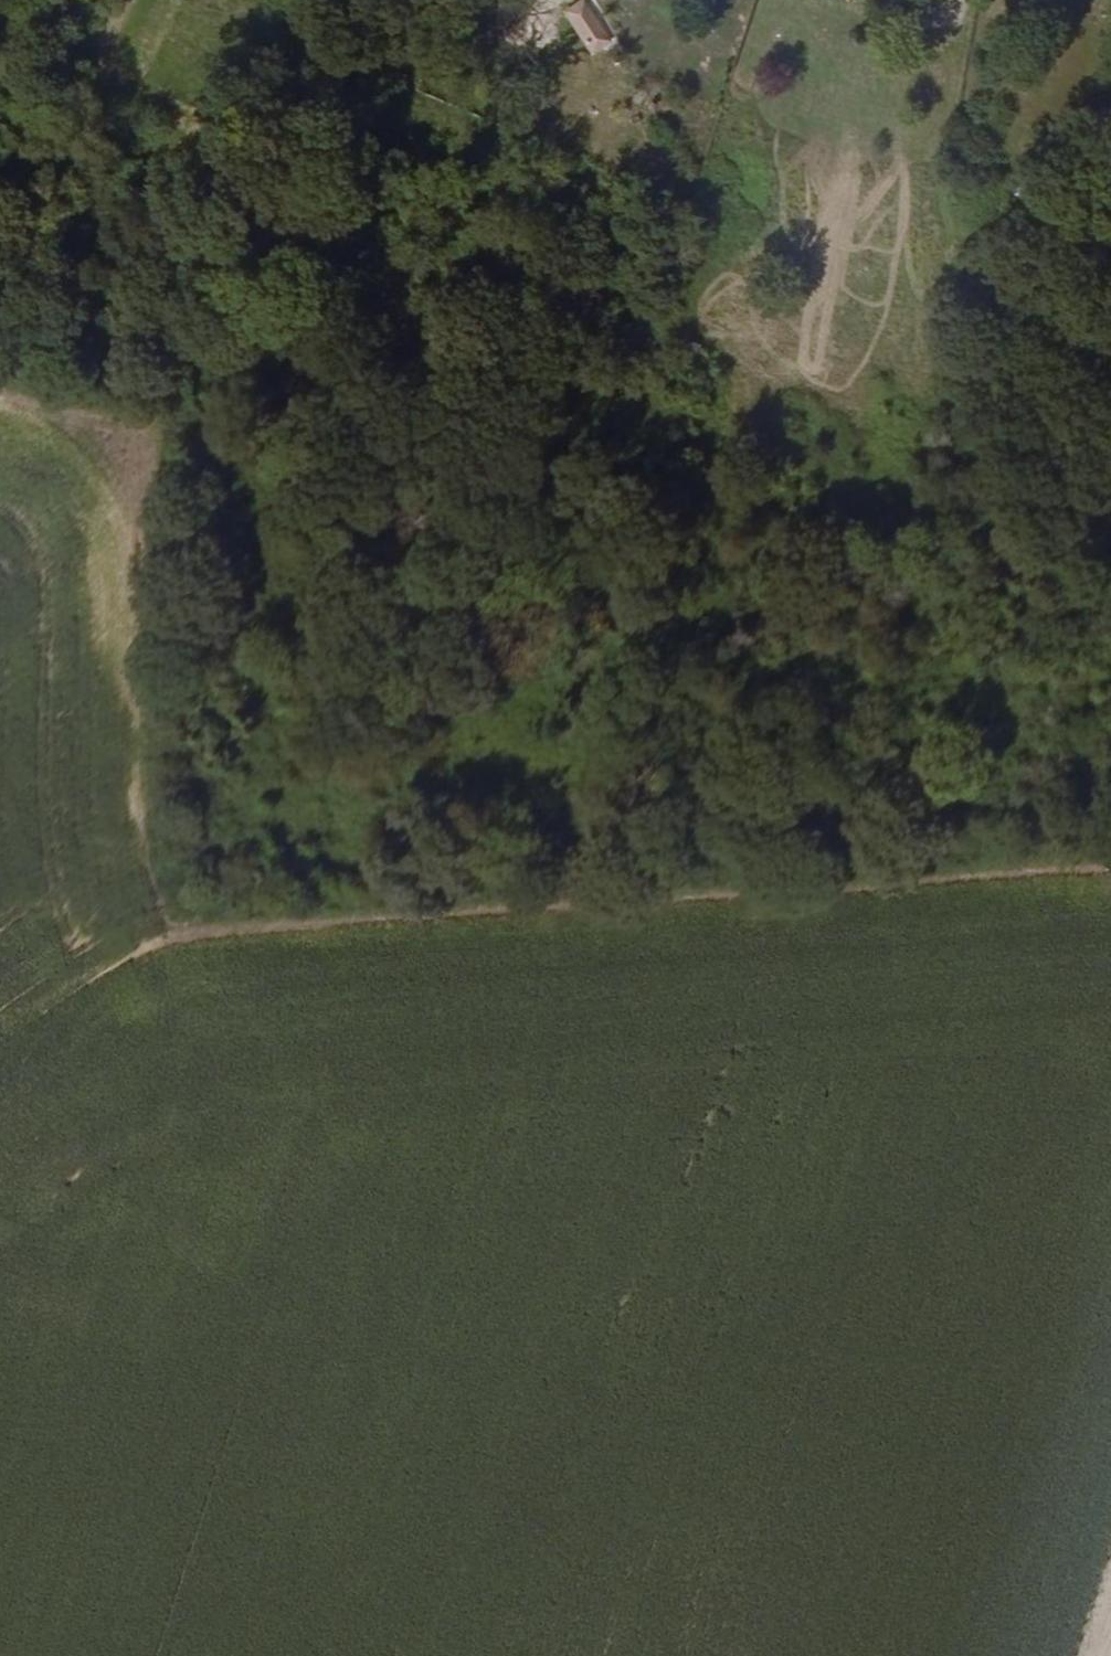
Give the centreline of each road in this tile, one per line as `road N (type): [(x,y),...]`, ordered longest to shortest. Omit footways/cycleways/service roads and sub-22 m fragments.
road 1 (track): [(0,116),(176,189),(153,857),(215,912),(1110,845)]

